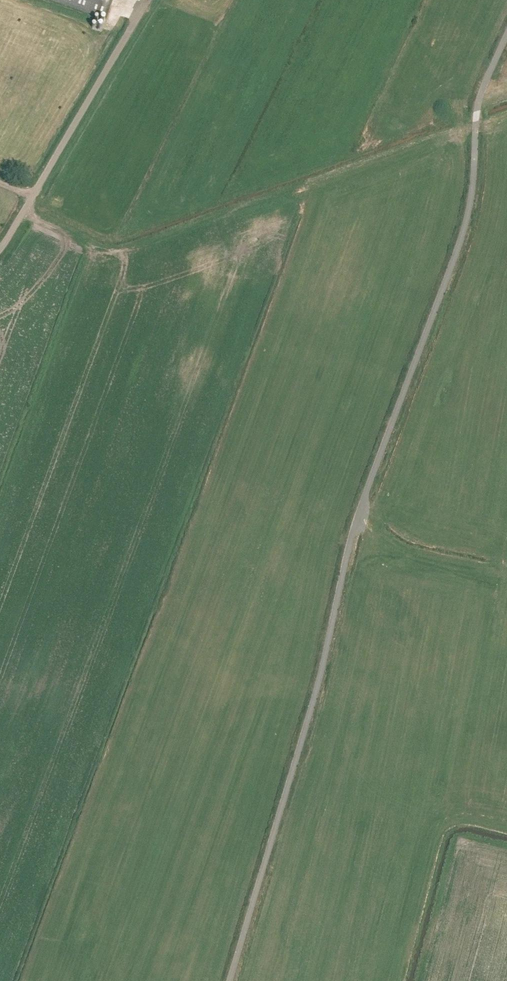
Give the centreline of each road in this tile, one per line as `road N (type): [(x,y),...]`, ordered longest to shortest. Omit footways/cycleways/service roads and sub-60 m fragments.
road 1 (unclassified): [(229,980),(313,704),(361,505),(465,229),(478,104),(506,35)]
road 2 (unclassified): [(0,249),(147,0)]
road 3 (track): [(351,541),(482,571)]

